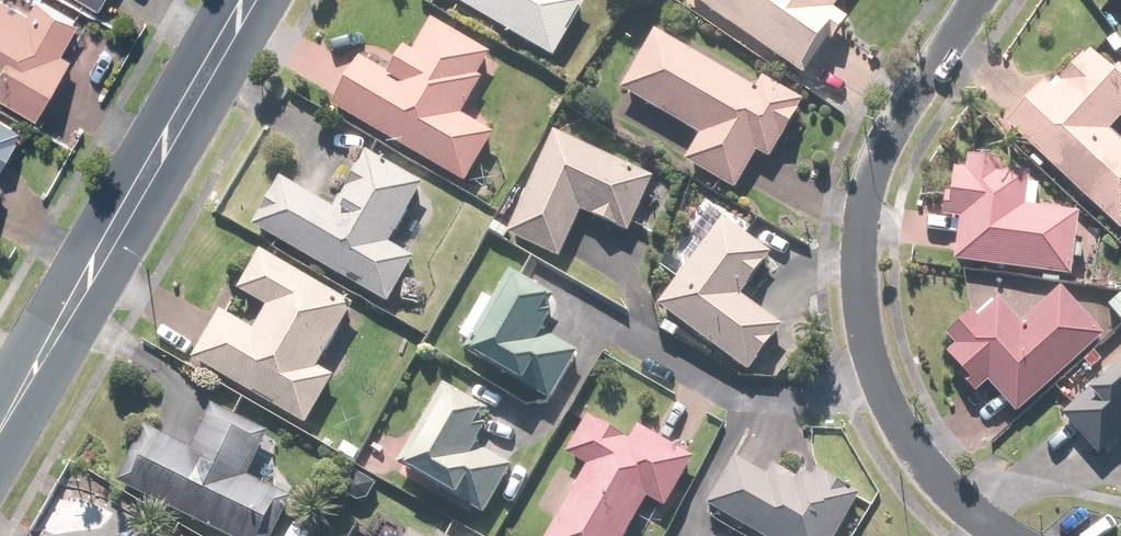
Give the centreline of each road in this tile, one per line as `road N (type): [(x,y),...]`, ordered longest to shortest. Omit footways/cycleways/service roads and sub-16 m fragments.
road 1 (residential): [(980,0),(915,90),(869,178),(853,283),(872,366),(916,448),(972,507),(1014,535)]
road 2 (secondary): [(0,435),(256,0)]

